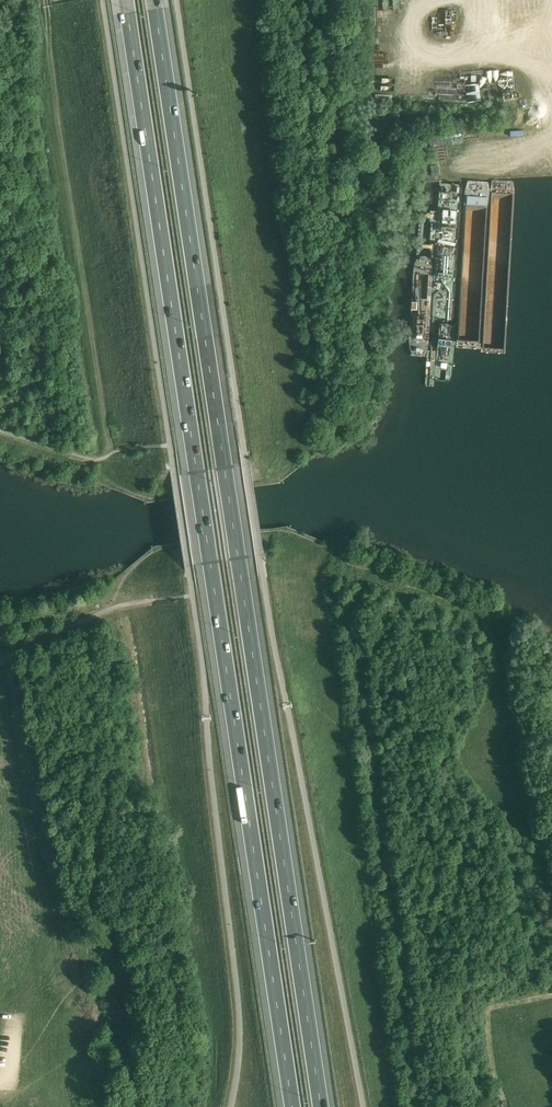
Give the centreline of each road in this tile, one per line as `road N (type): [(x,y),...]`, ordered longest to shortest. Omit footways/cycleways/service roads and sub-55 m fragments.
road 1 (motorway): [(321,1106),(154,0)]
road 2 (motorway): [(126,0),(292,1106)]

